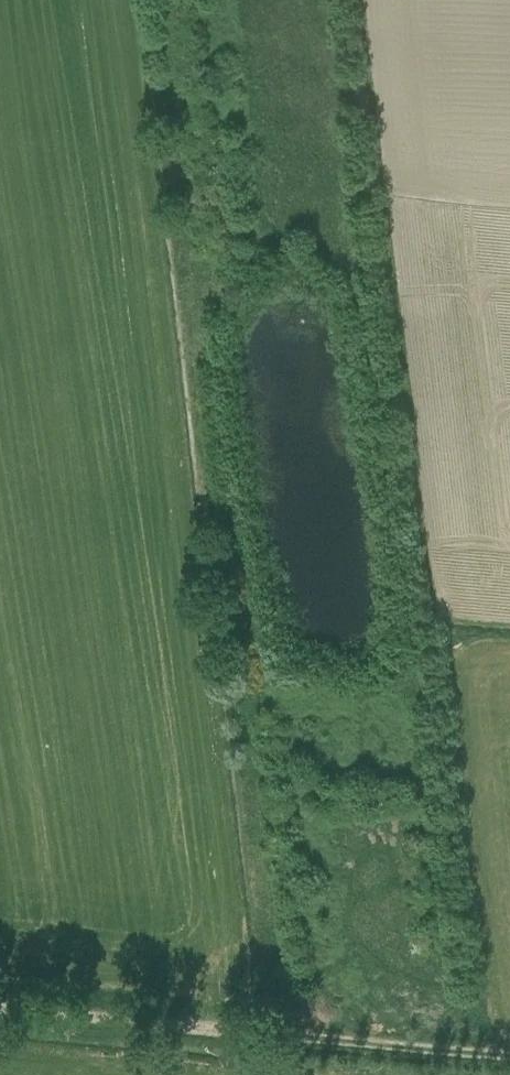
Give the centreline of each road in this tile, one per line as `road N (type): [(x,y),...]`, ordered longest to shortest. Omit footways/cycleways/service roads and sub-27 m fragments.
road 1 (track): [(0,1011),(509,1055)]

